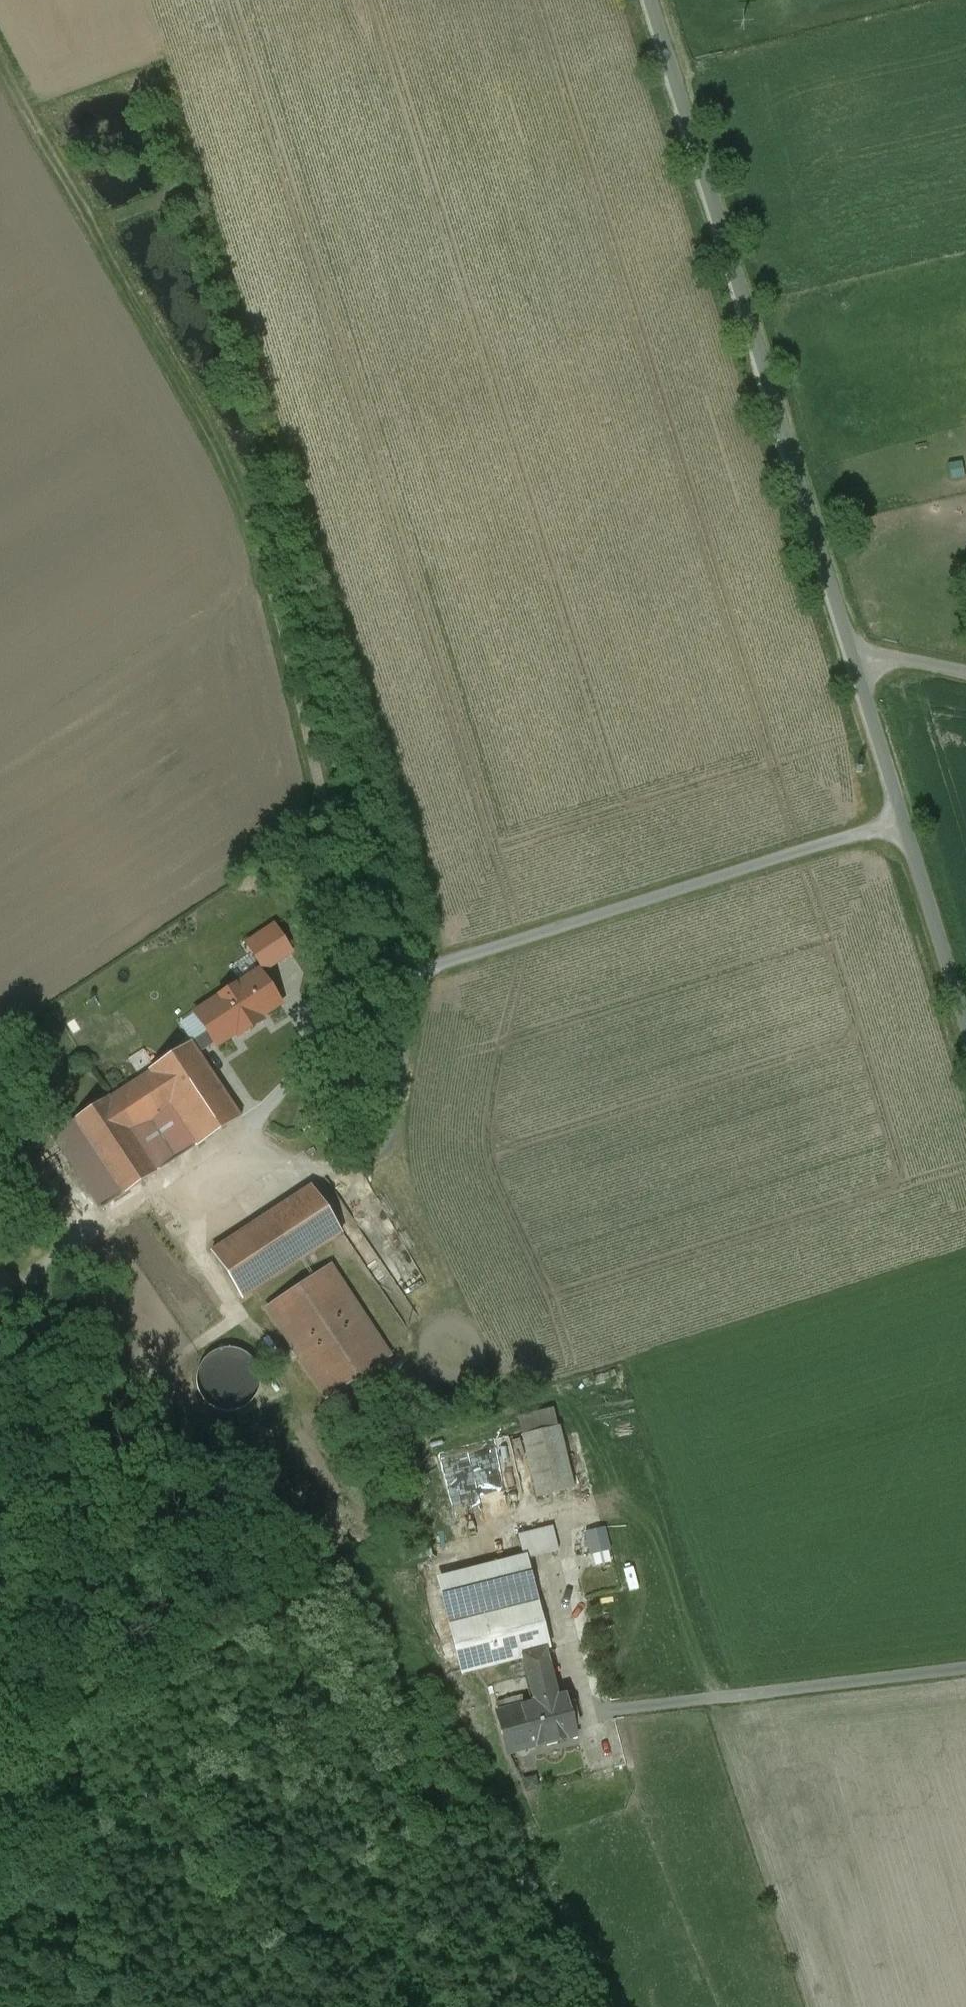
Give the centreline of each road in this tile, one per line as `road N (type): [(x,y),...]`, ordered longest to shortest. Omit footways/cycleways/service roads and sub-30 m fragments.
road 1 (unclassified): [(857,669),(650,0)]
road 2 (unclassified): [(965,1026),(857,669)]

